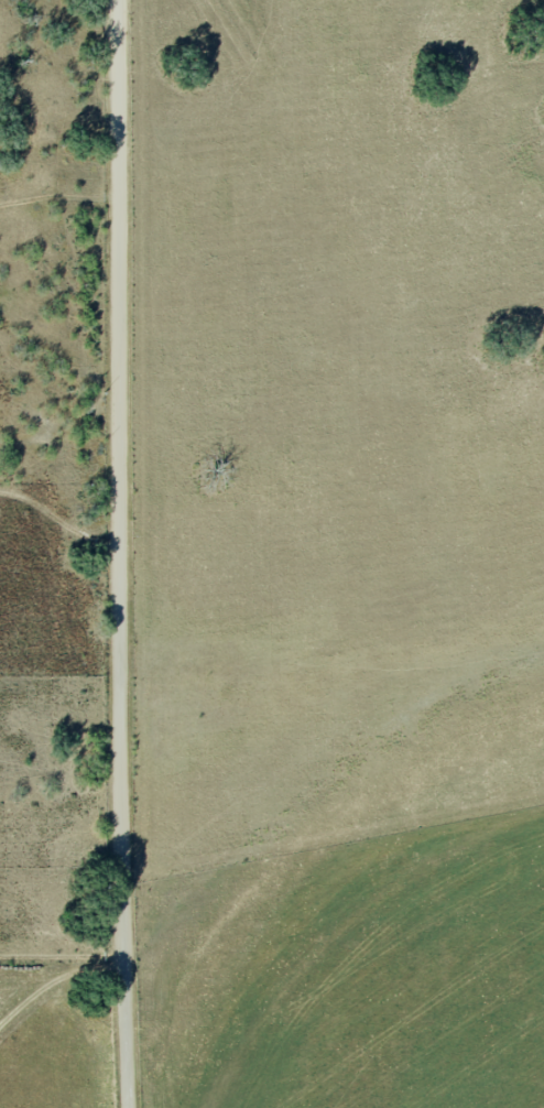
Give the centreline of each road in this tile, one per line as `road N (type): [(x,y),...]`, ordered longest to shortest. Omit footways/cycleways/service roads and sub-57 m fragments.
road 1 (residential): [(132,1107),(114,0)]

